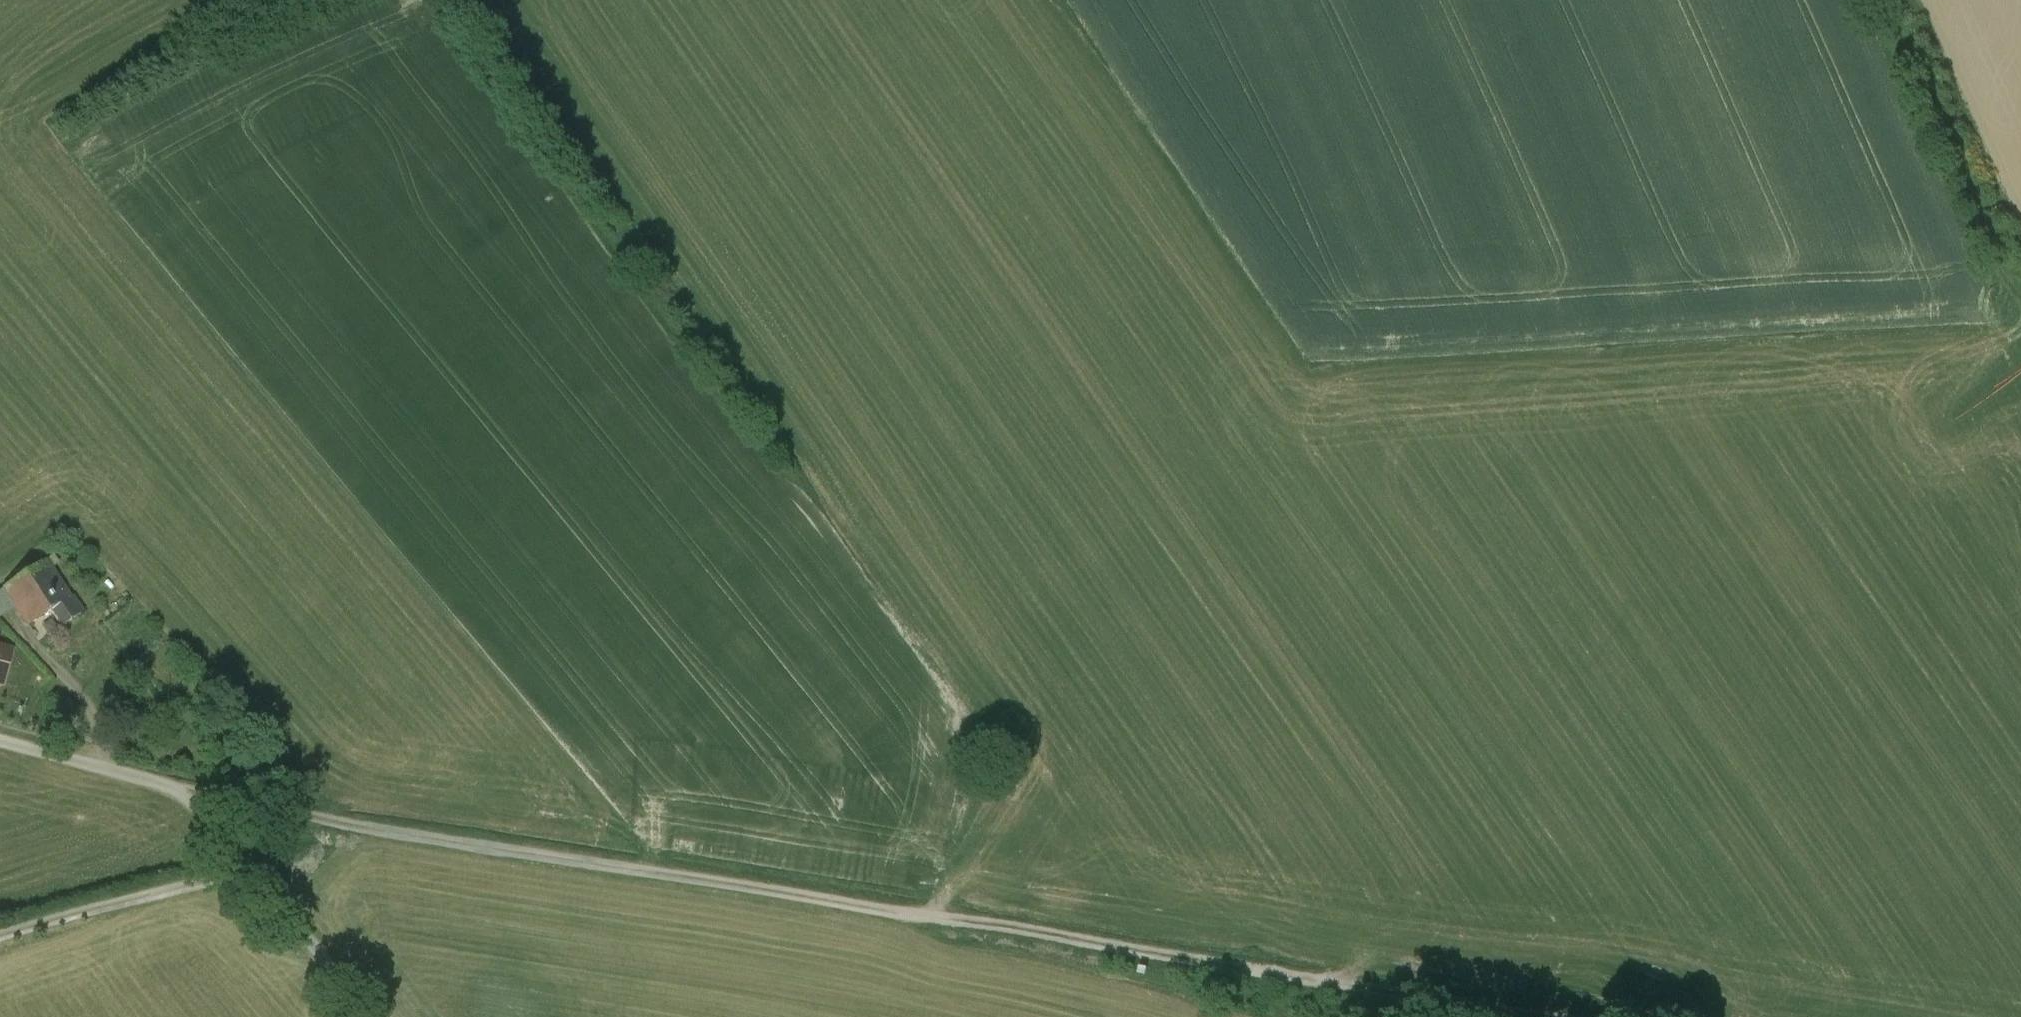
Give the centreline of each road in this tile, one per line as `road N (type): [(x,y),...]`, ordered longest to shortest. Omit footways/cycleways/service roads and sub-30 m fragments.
road 1 (track): [(0,741),(183,791),(369,1016)]
road 2 (track): [(0,937),(243,866)]

